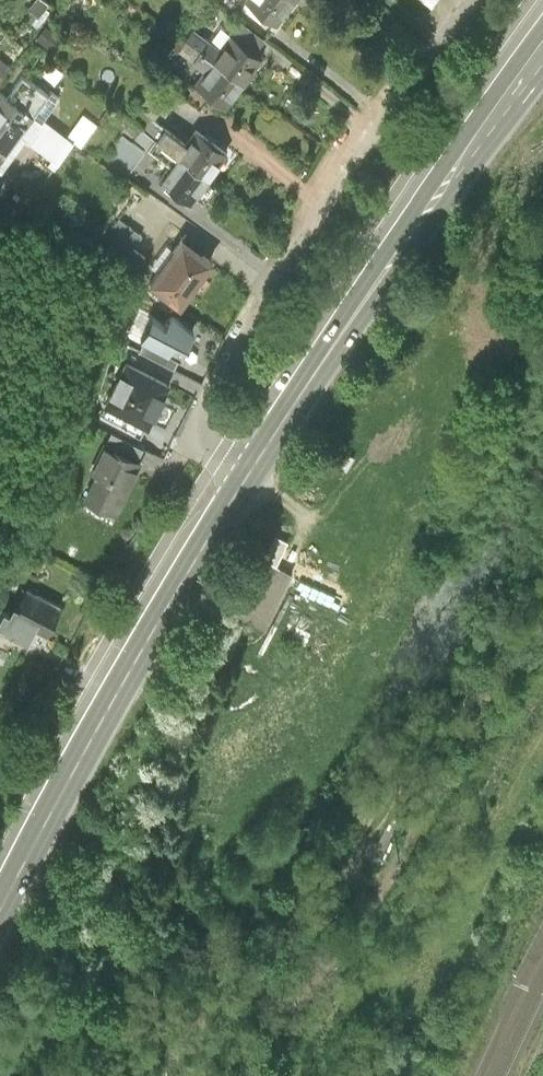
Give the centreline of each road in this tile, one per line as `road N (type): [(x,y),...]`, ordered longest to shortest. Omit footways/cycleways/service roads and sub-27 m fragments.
road 1 (residential): [(477,0),(362,151),(229,356),(208,403),(207,430),(219,456),(249,473)]
road 2 (primary): [(249,473),(542,49)]
road 3 (primary): [(0,912),(249,473)]
road 4 (track): [(202,1075),(281,1015),(387,907)]

